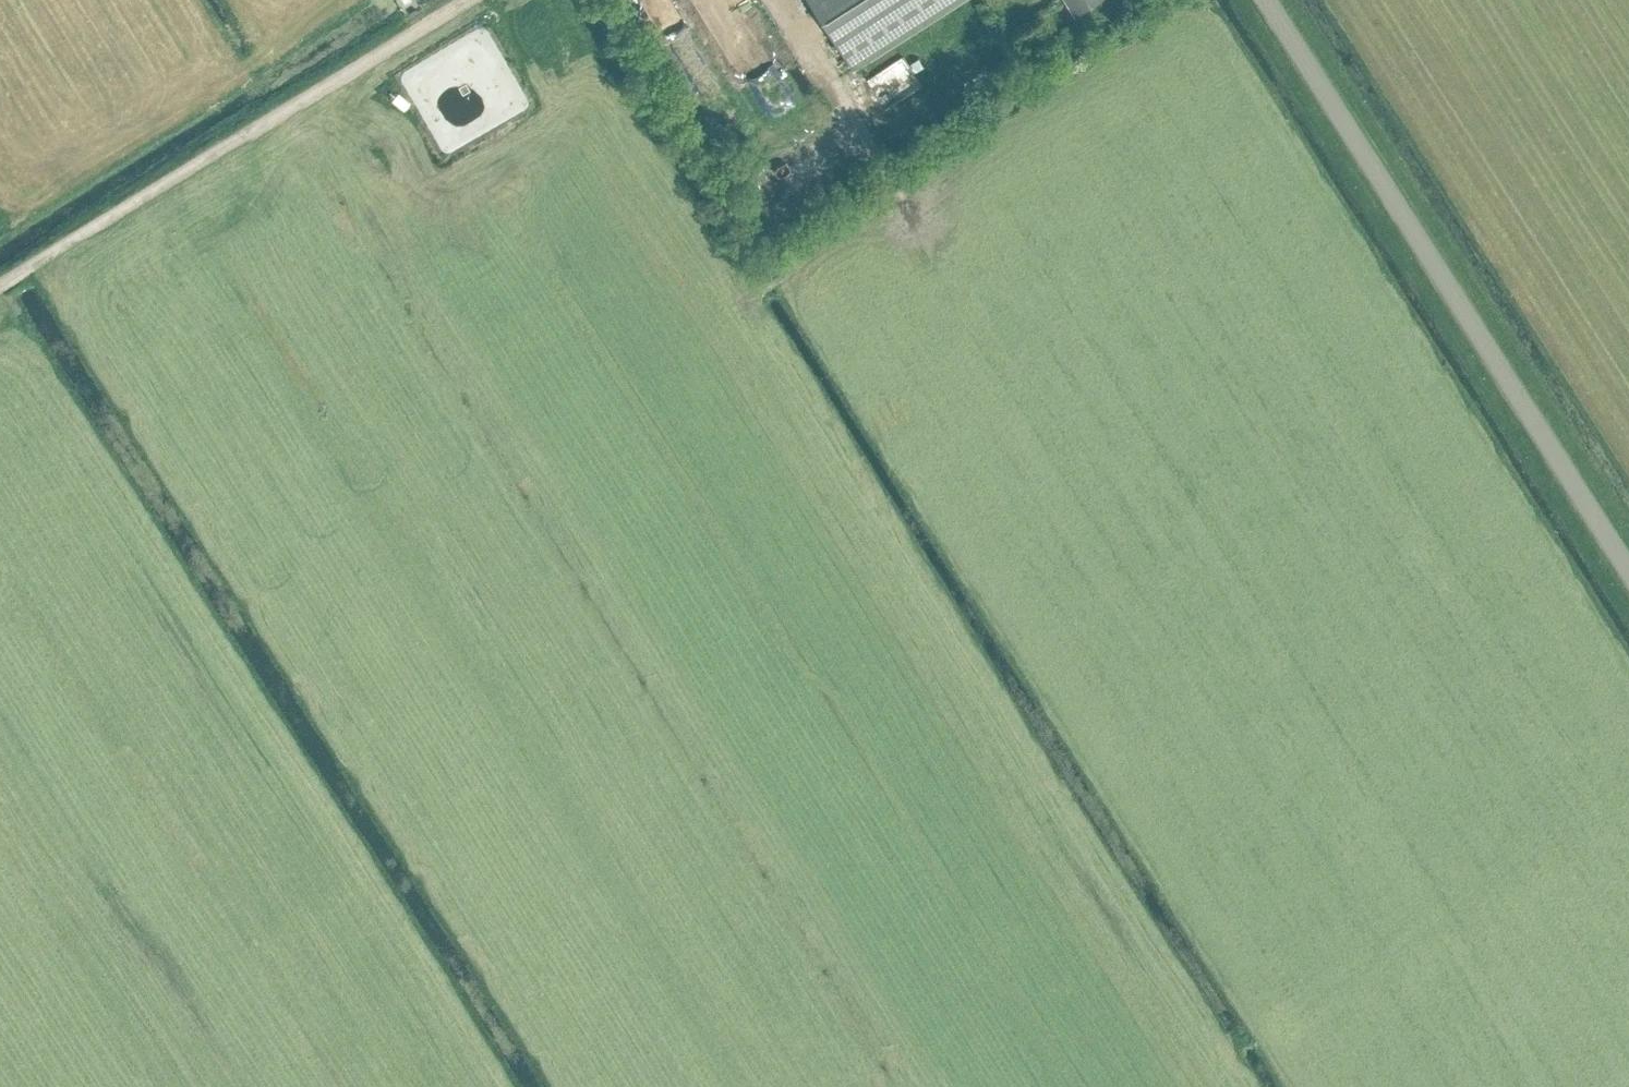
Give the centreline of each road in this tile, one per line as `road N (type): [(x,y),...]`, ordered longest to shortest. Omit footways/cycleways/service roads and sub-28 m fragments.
road 1 (unclassified): [(1628,573),(1265,0)]

